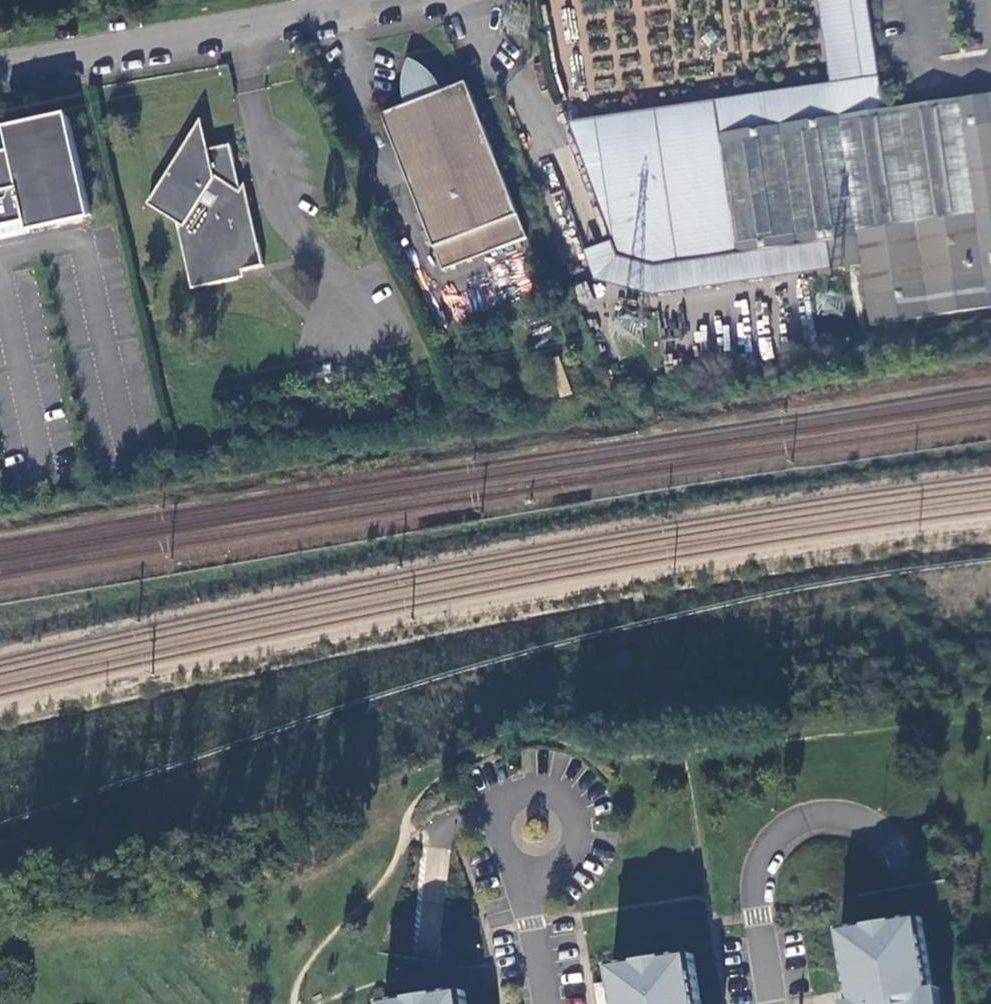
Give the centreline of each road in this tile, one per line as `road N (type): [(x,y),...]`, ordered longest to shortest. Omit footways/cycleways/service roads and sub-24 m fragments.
road 1 (unclassified): [(399,0),(0,67)]
road 2 (residential): [(778,1003),(762,873),(780,835),(800,821),(835,813),(858,819),(894,851),(902,885)]
road 3 (residential): [(530,876),(561,873),(581,851),(583,820),(558,791),(518,794),(499,816),(498,846),(517,871)]
road 4 (residential): [(547,1003),(530,876)]

